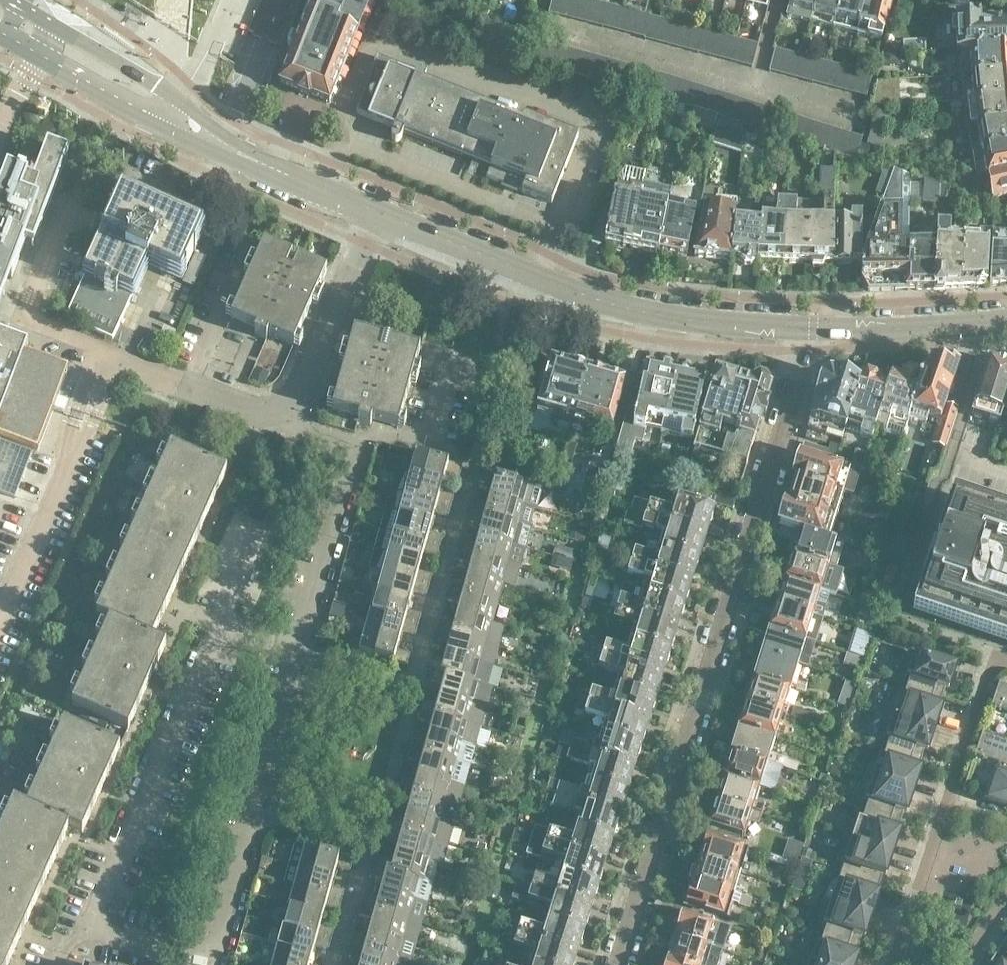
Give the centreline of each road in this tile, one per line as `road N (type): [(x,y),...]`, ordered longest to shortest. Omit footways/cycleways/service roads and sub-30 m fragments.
road 1 (residential): [(616,964),(806,327)]
road 2 (secondary): [(806,327),(727,325),(612,305),(373,213)]
road 3 (secondary): [(373,213),(218,142),(0,14)]
road 4 (residential): [(86,933),(217,628)]
road 5 (residential): [(304,652),(210,964)]
road 6 (residential): [(987,667),(895,964)]
road 7 (residential): [(304,652),(358,470),(346,451),(292,427)]
road 8 (residential): [(292,427),(373,213)]
road 9 (residential): [(292,427),(98,350)]
road 10 (secondary): [(1006,320),(806,327)]

